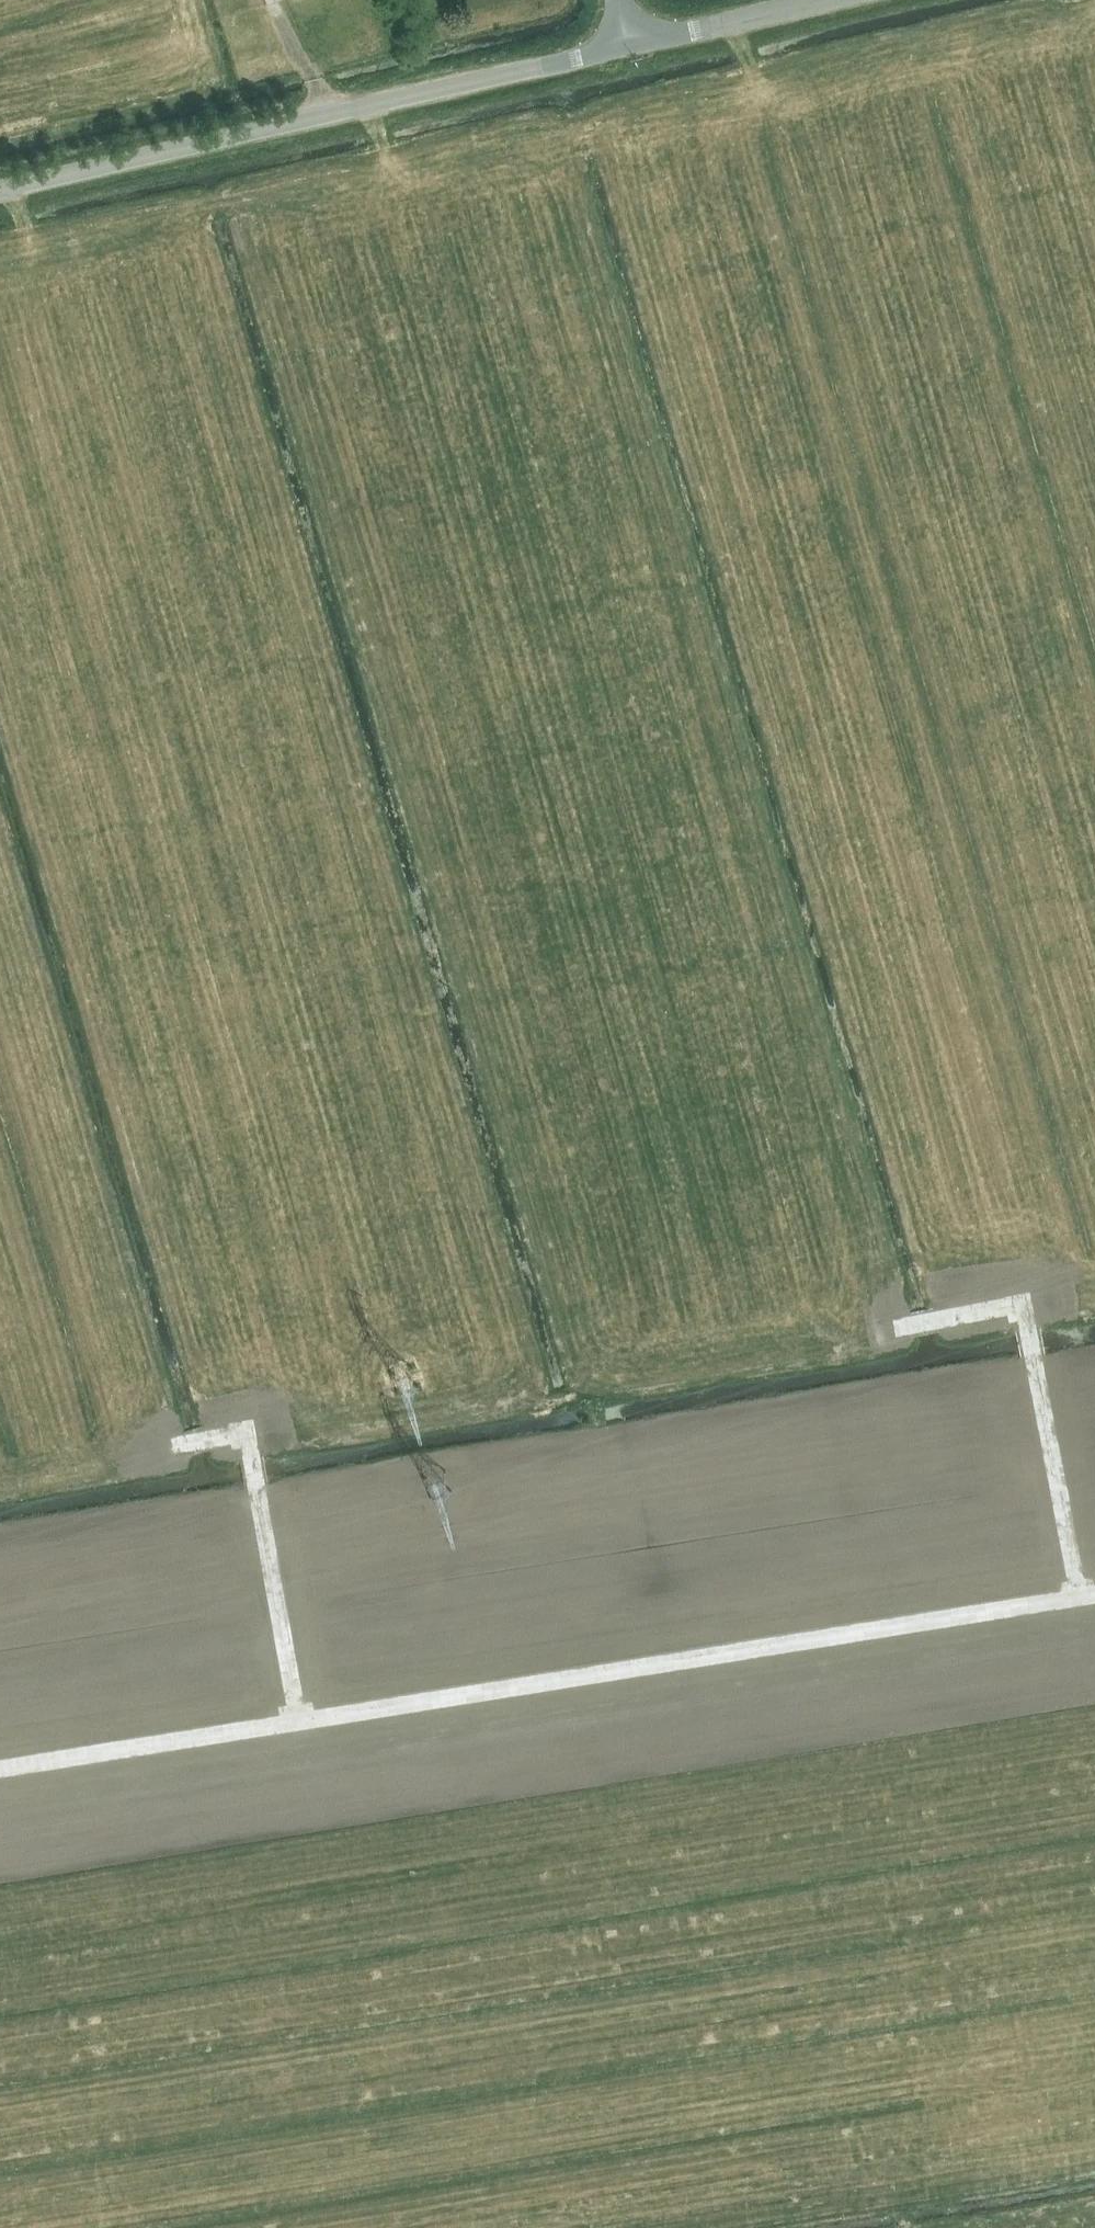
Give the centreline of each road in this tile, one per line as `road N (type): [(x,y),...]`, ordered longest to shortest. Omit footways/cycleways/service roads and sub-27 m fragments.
road 1 (track): [(0,1768),(1094,1595)]
road 2 (unclassified): [(0,188),(633,44)]
road 3 (track): [(1079,1598),(1023,1303),(897,1325)]
road 4 (track): [(172,1443),(247,1431),(299,1721)]
road 5 (tertiary): [(633,44),(823,0)]

